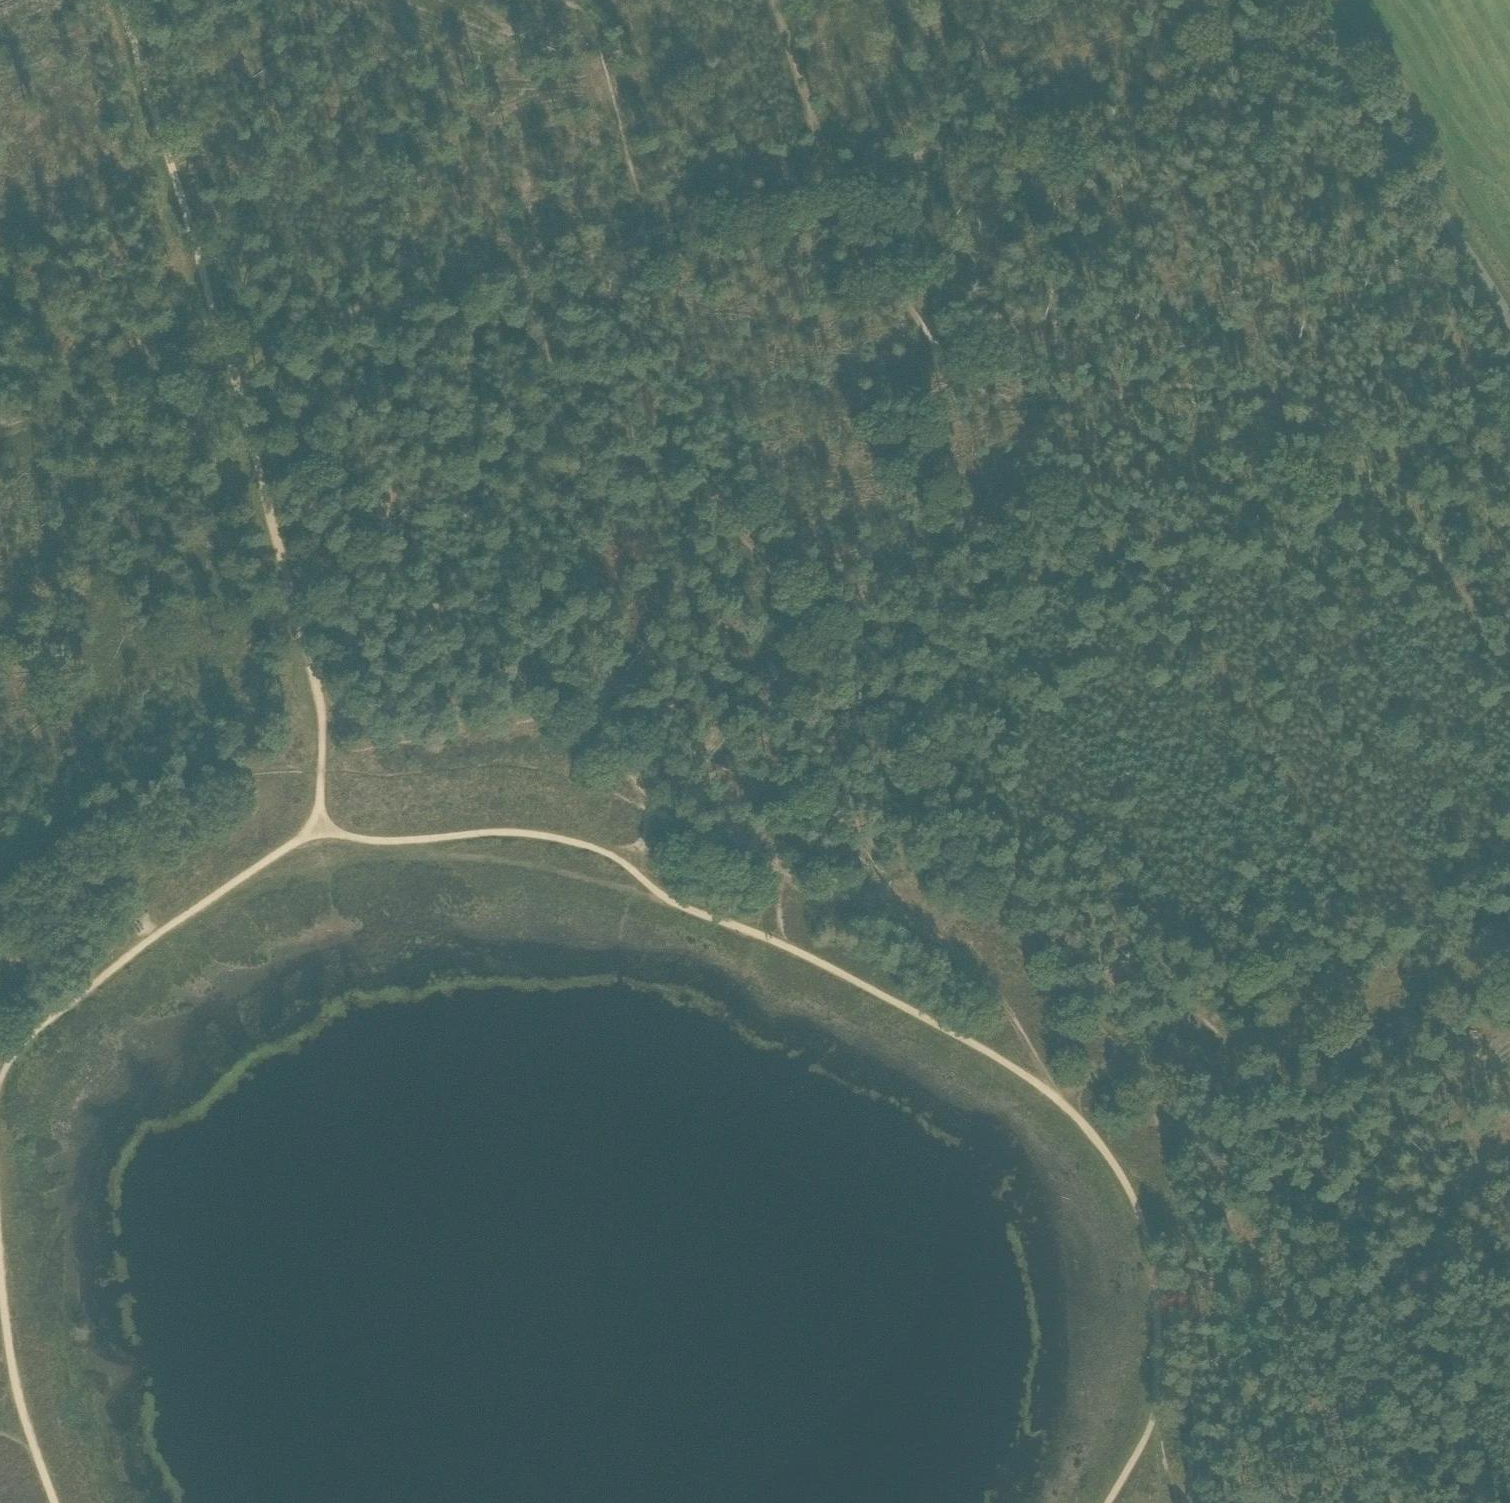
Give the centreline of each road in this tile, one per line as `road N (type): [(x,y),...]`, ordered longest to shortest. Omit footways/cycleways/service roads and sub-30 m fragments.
road 1 (track): [(608,852),(669,899),(997,1060),(1061,1103),(1117,1171),(1154,1285),(1156,1378),(1151,1420),(1107,1502)]
road 2 (track): [(119,0),(325,743)]
road 3 (track): [(608,852),(515,834),(321,833),(178,916),(63,1000),(15,1056),(0,1088)]
road 4 (unclassified): [(1509,327),(1305,0)]
road 5 (track): [(0,1255),(15,1375),(59,1502)]

